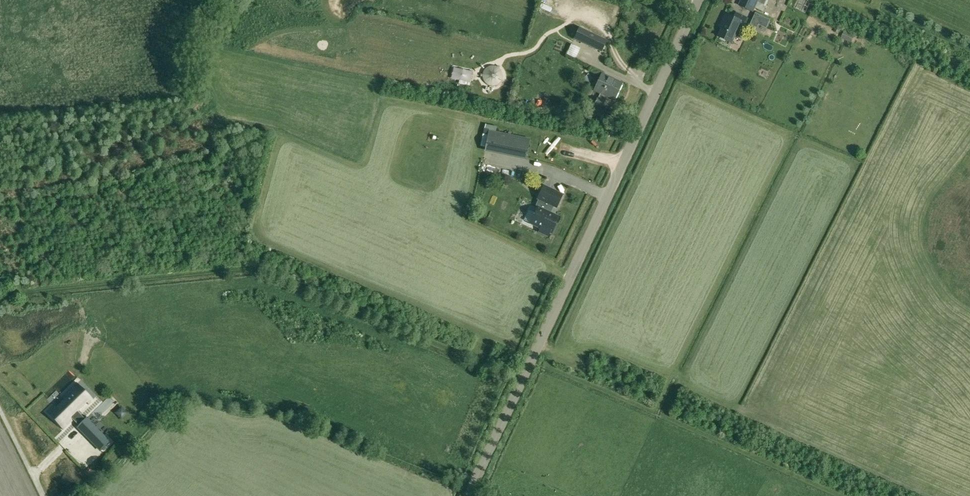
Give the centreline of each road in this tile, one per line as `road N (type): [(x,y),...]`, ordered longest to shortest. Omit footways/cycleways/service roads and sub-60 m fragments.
road 1 (tertiary): [(466,495),(697,0)]

